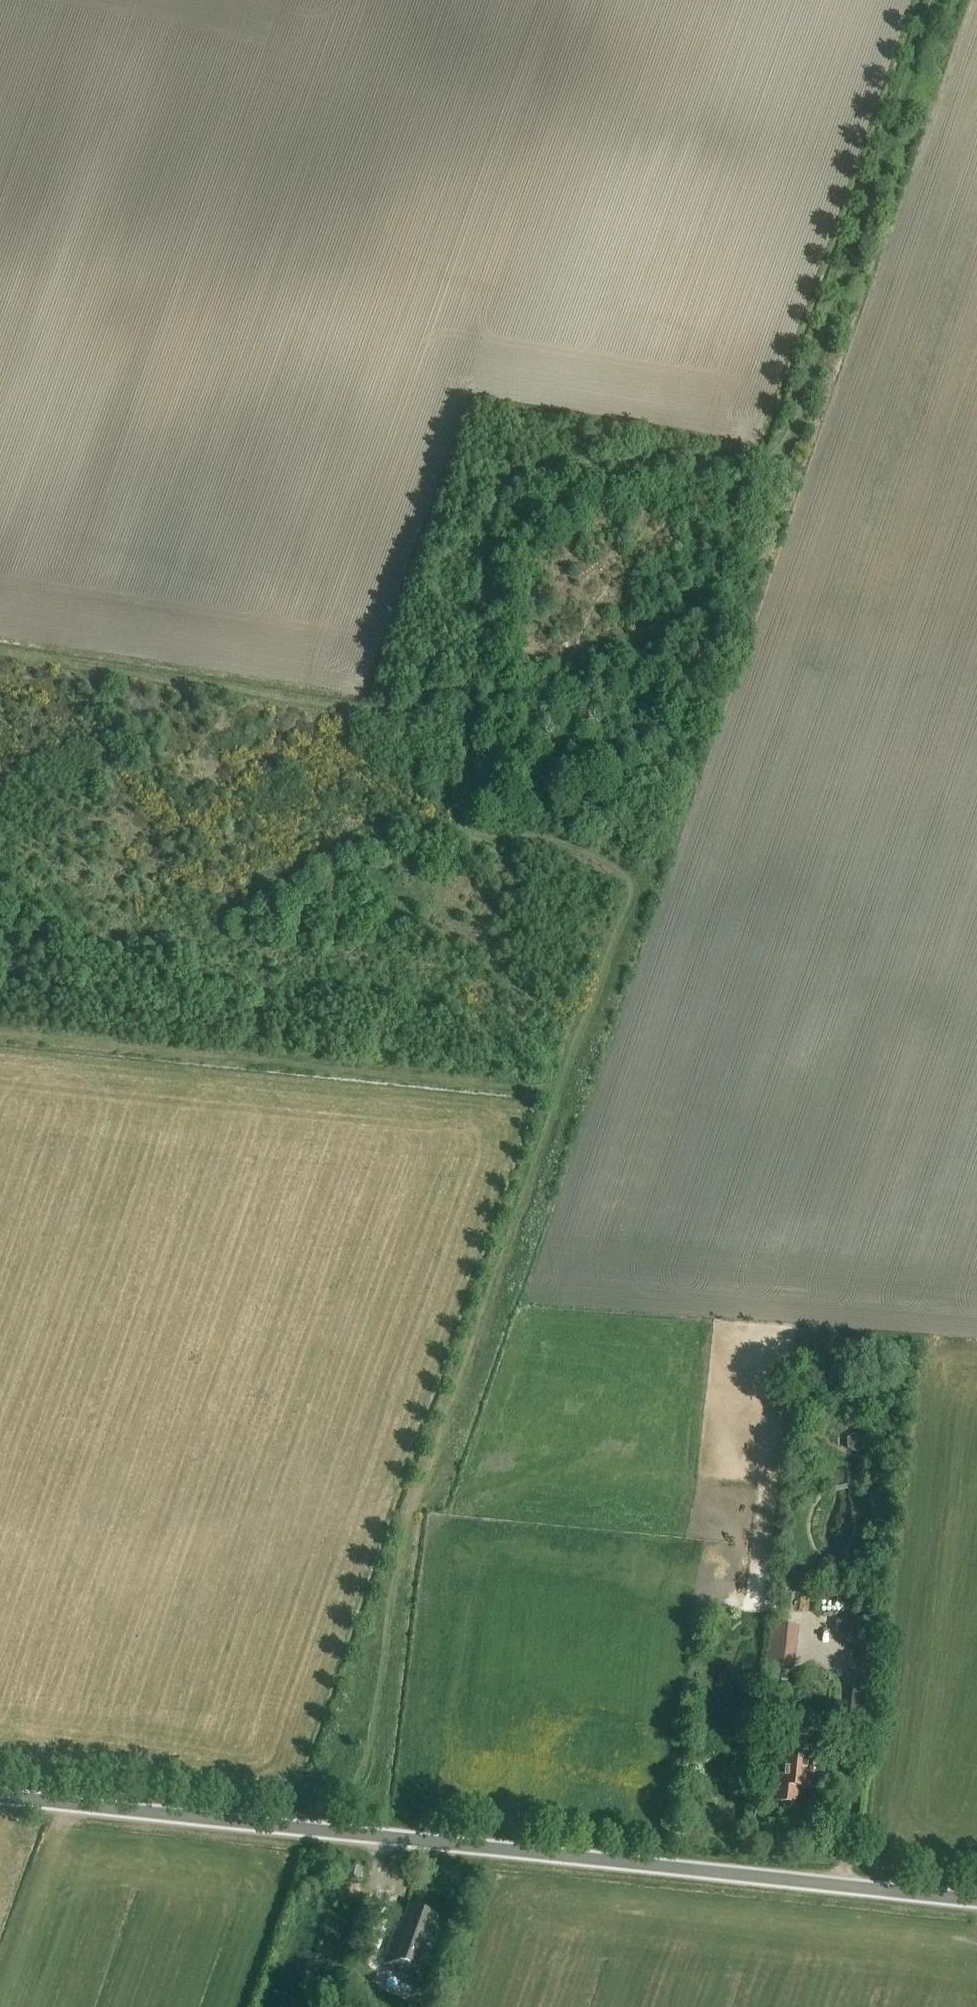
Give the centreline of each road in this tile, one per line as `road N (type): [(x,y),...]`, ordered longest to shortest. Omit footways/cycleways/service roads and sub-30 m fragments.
road 1 (unclassified): [(976,1899),(0,1796)]

